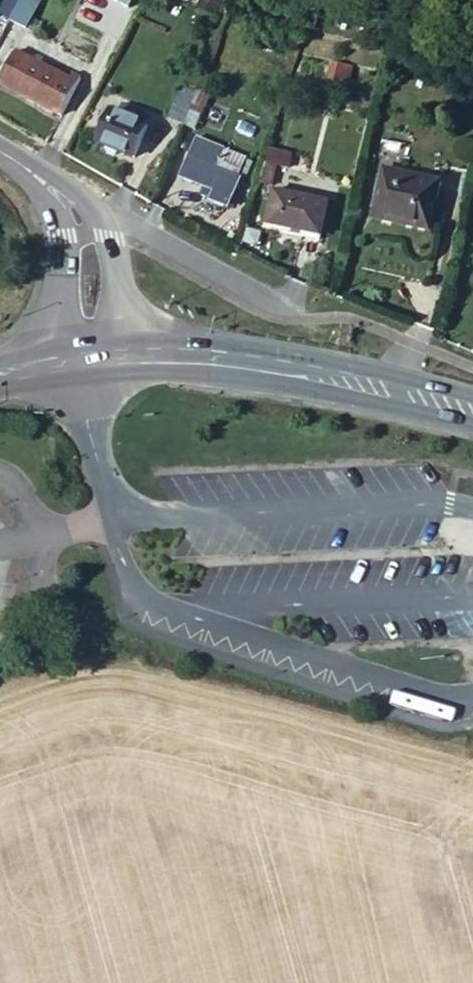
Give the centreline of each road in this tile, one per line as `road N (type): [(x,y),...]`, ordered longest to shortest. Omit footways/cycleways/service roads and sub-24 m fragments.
road 1 (primary): [(472,409),(265,361),(133,354)]
road 2 (secondary): [(83,230),(47,367)]
road 3 (secondary): [(133,354),(110,251),(83,230)]

